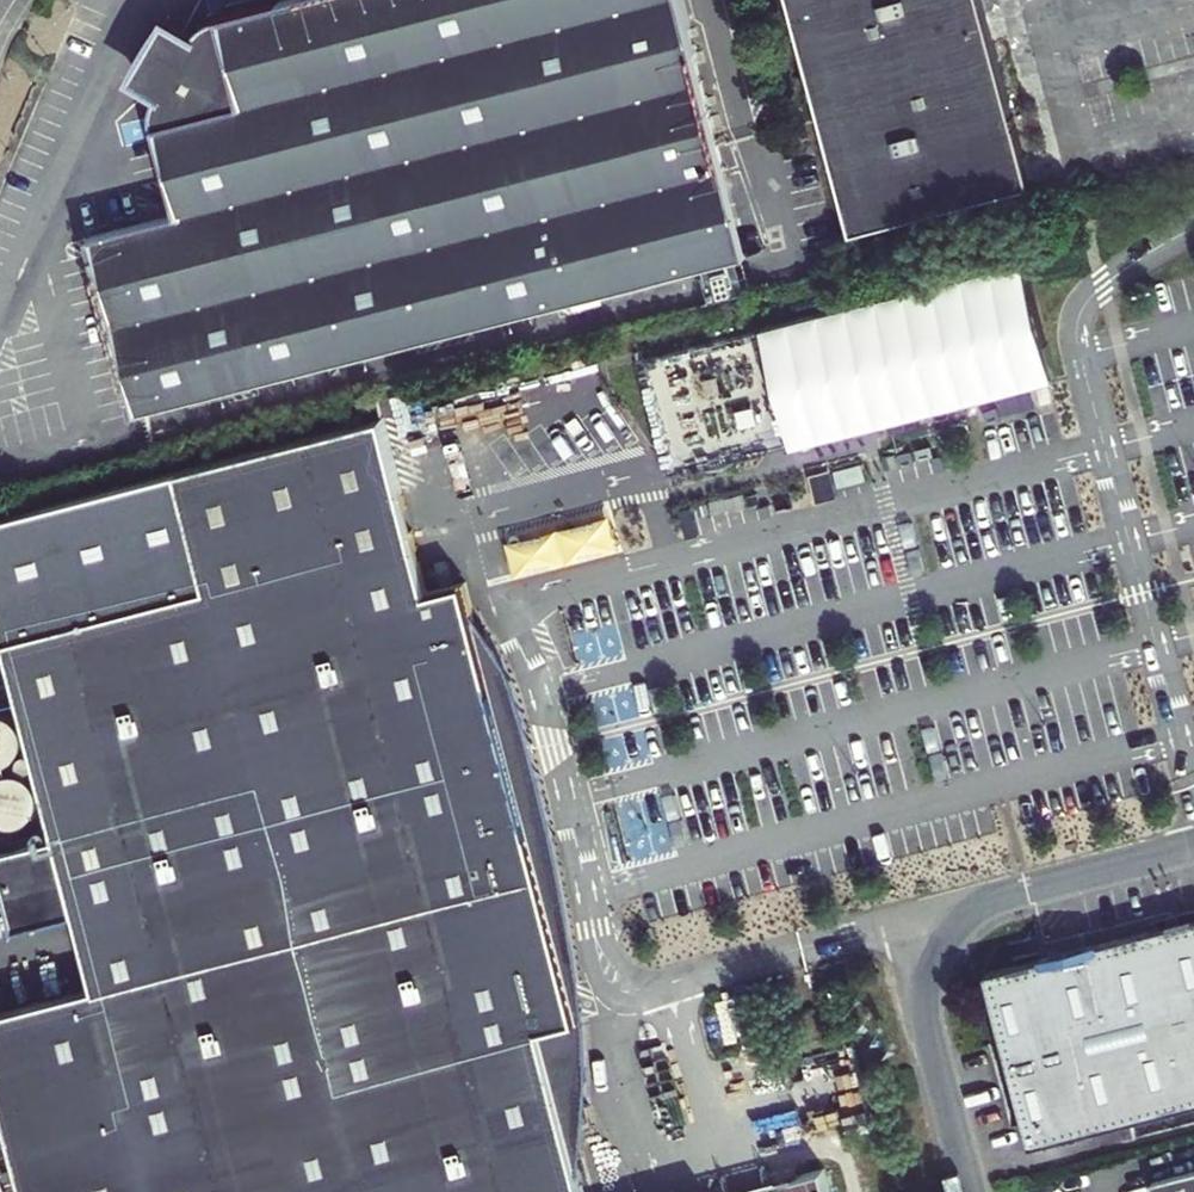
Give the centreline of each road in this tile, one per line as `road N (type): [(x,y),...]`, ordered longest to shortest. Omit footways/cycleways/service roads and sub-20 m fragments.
road 1 (unclassified): [(971,1191),(927,1021),(929,975),(948,933),(963,916),(1006,895),(1193,846)]

